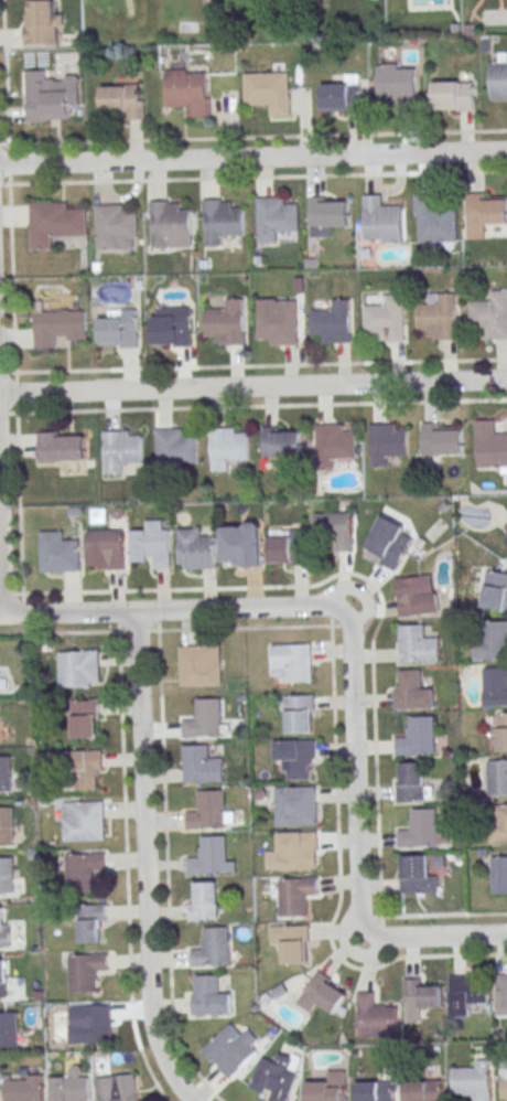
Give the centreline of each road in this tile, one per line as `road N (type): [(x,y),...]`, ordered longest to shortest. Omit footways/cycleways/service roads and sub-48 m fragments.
road 1 (residential): [(506,935),(382,938),(359,917),(348,624),(337,609),(0,616)]
road 2 (residential): [(506,380),(0,394)]
road 3 (residential): [(0,165),(506,151)]
road 4 (residential): [(191,1100),(169,1070),(150,1017),(134,611)]

